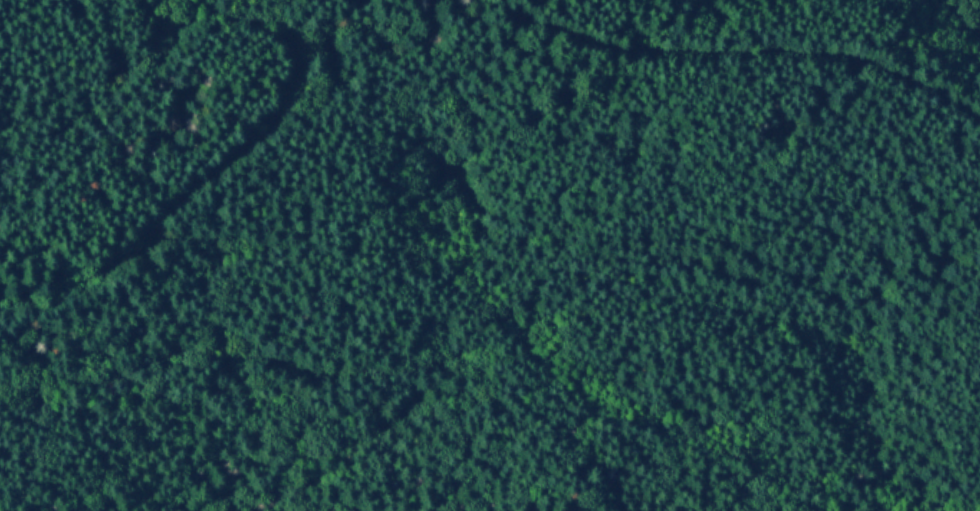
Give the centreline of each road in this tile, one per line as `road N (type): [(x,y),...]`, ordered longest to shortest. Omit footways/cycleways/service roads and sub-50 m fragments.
road 1 (track): [(204,0),(288,31),(298,49),(286,95),(113,263),(76,286),(0,308)]
road 2 (track): [(979,115),(850,58),(595,37),(488,0)]
road 3 (track): [(0,384),(116,376),(203,352),(356,368),(470,356)]

